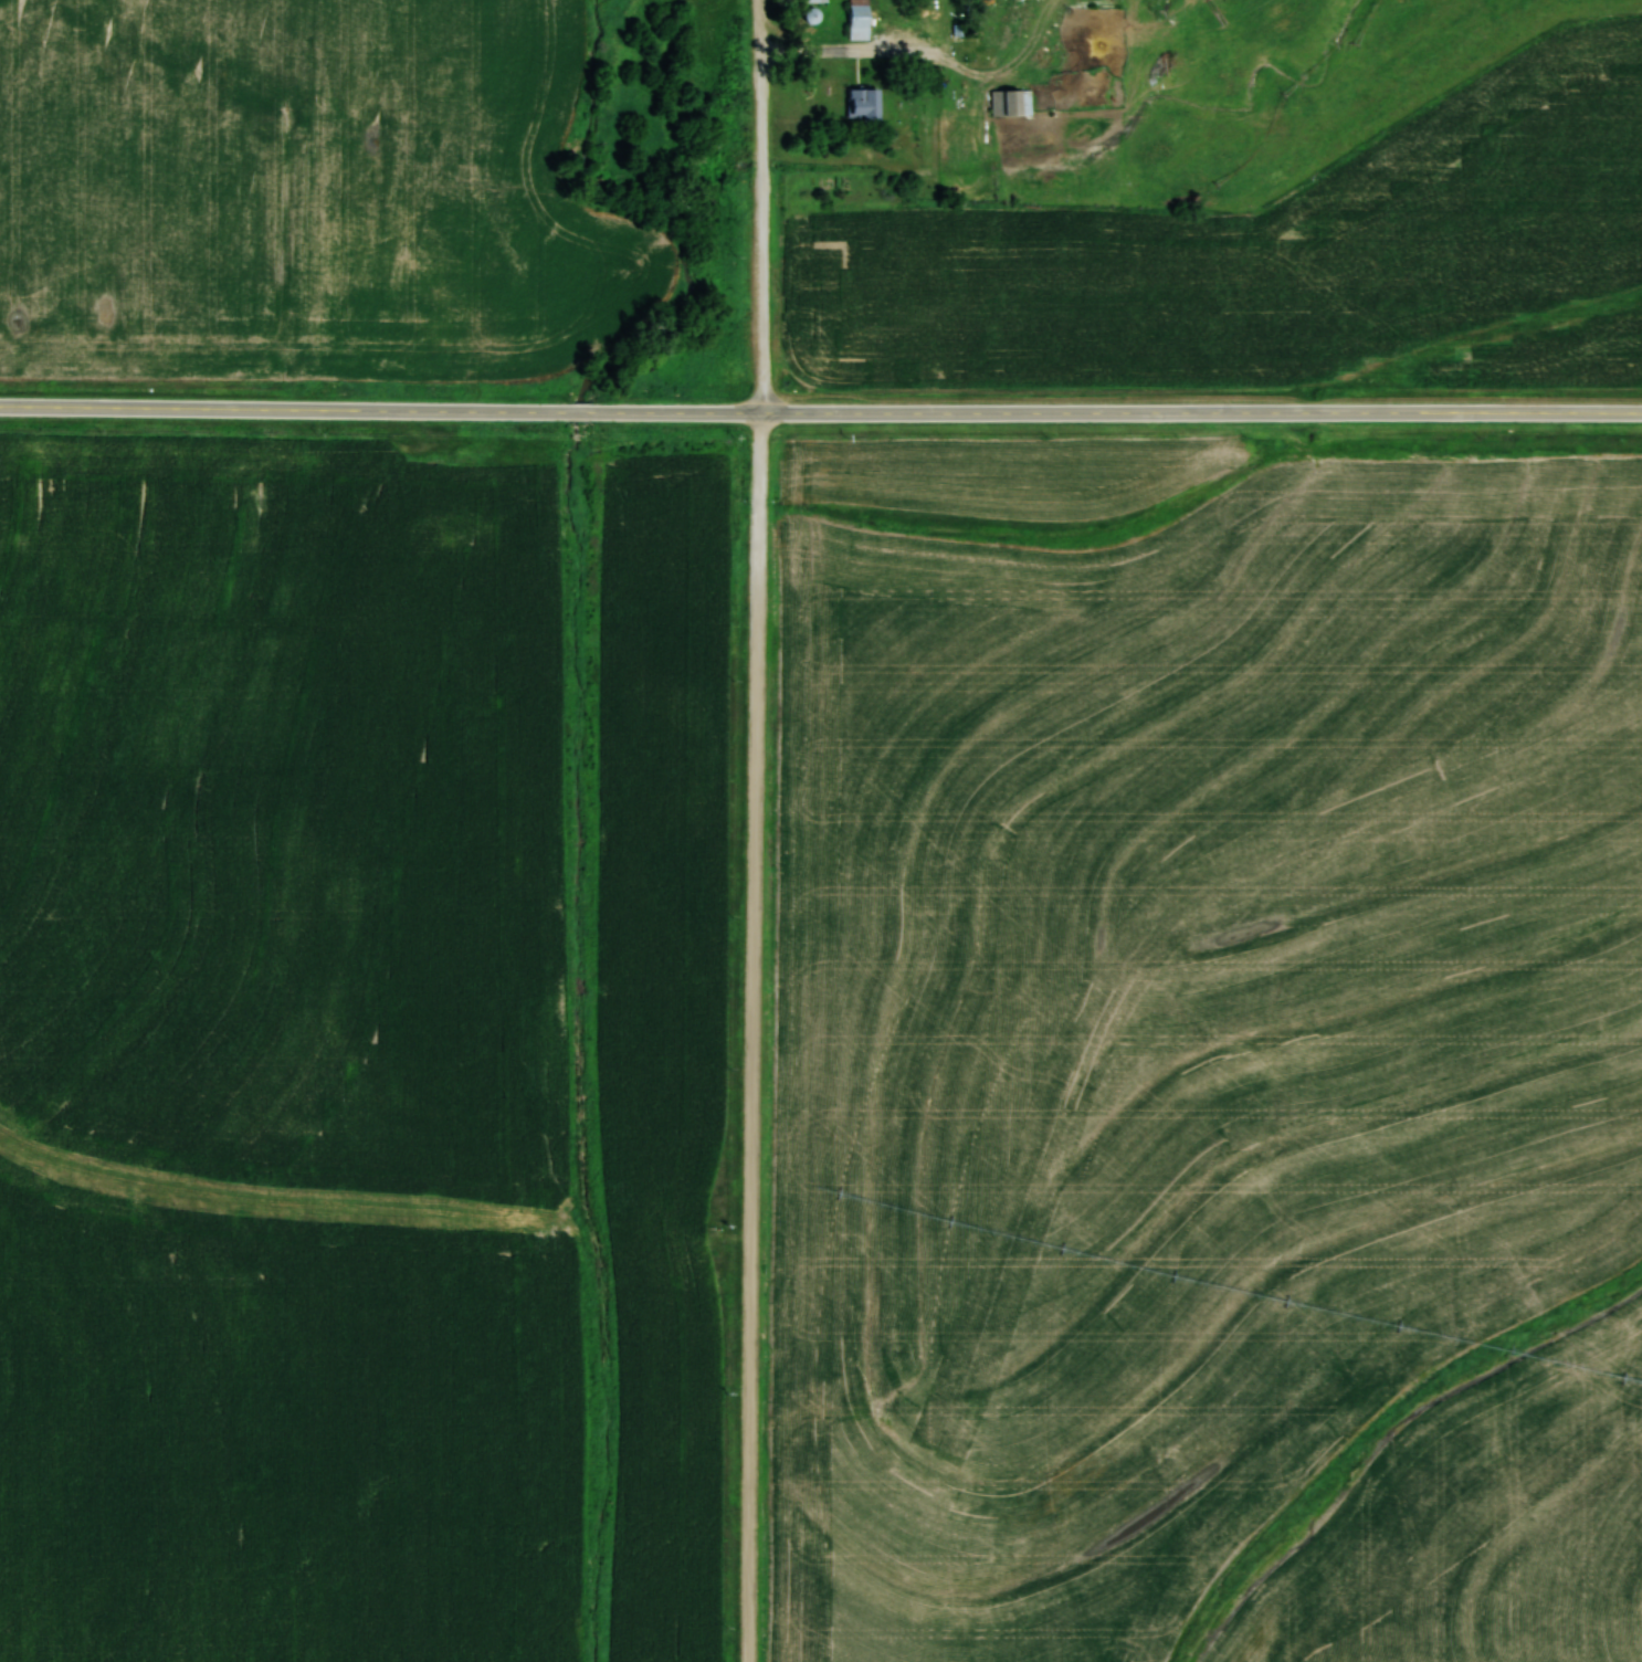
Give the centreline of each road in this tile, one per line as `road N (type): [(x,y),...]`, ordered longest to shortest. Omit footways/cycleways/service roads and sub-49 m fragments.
road 1 (residential): [(754,1661),(769,0)]
road 2 (tertiary): [(1641,407),(583,407)]
road 3 (tertiary): [(565,407),(0,401)]

